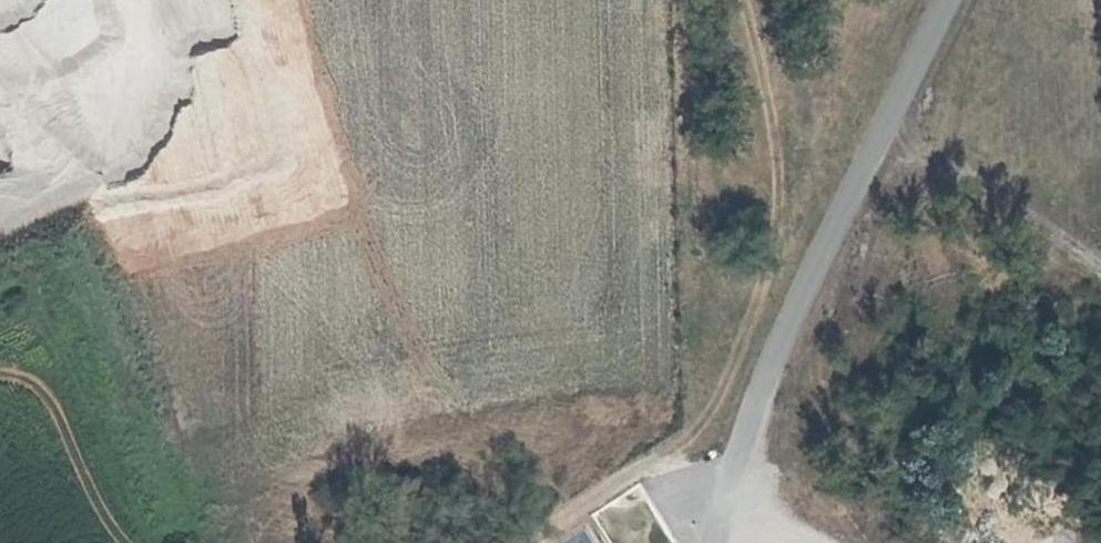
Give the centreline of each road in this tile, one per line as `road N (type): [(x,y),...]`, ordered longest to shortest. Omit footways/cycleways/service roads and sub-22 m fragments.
road 1 (track): [(0,199),(158,542)]

